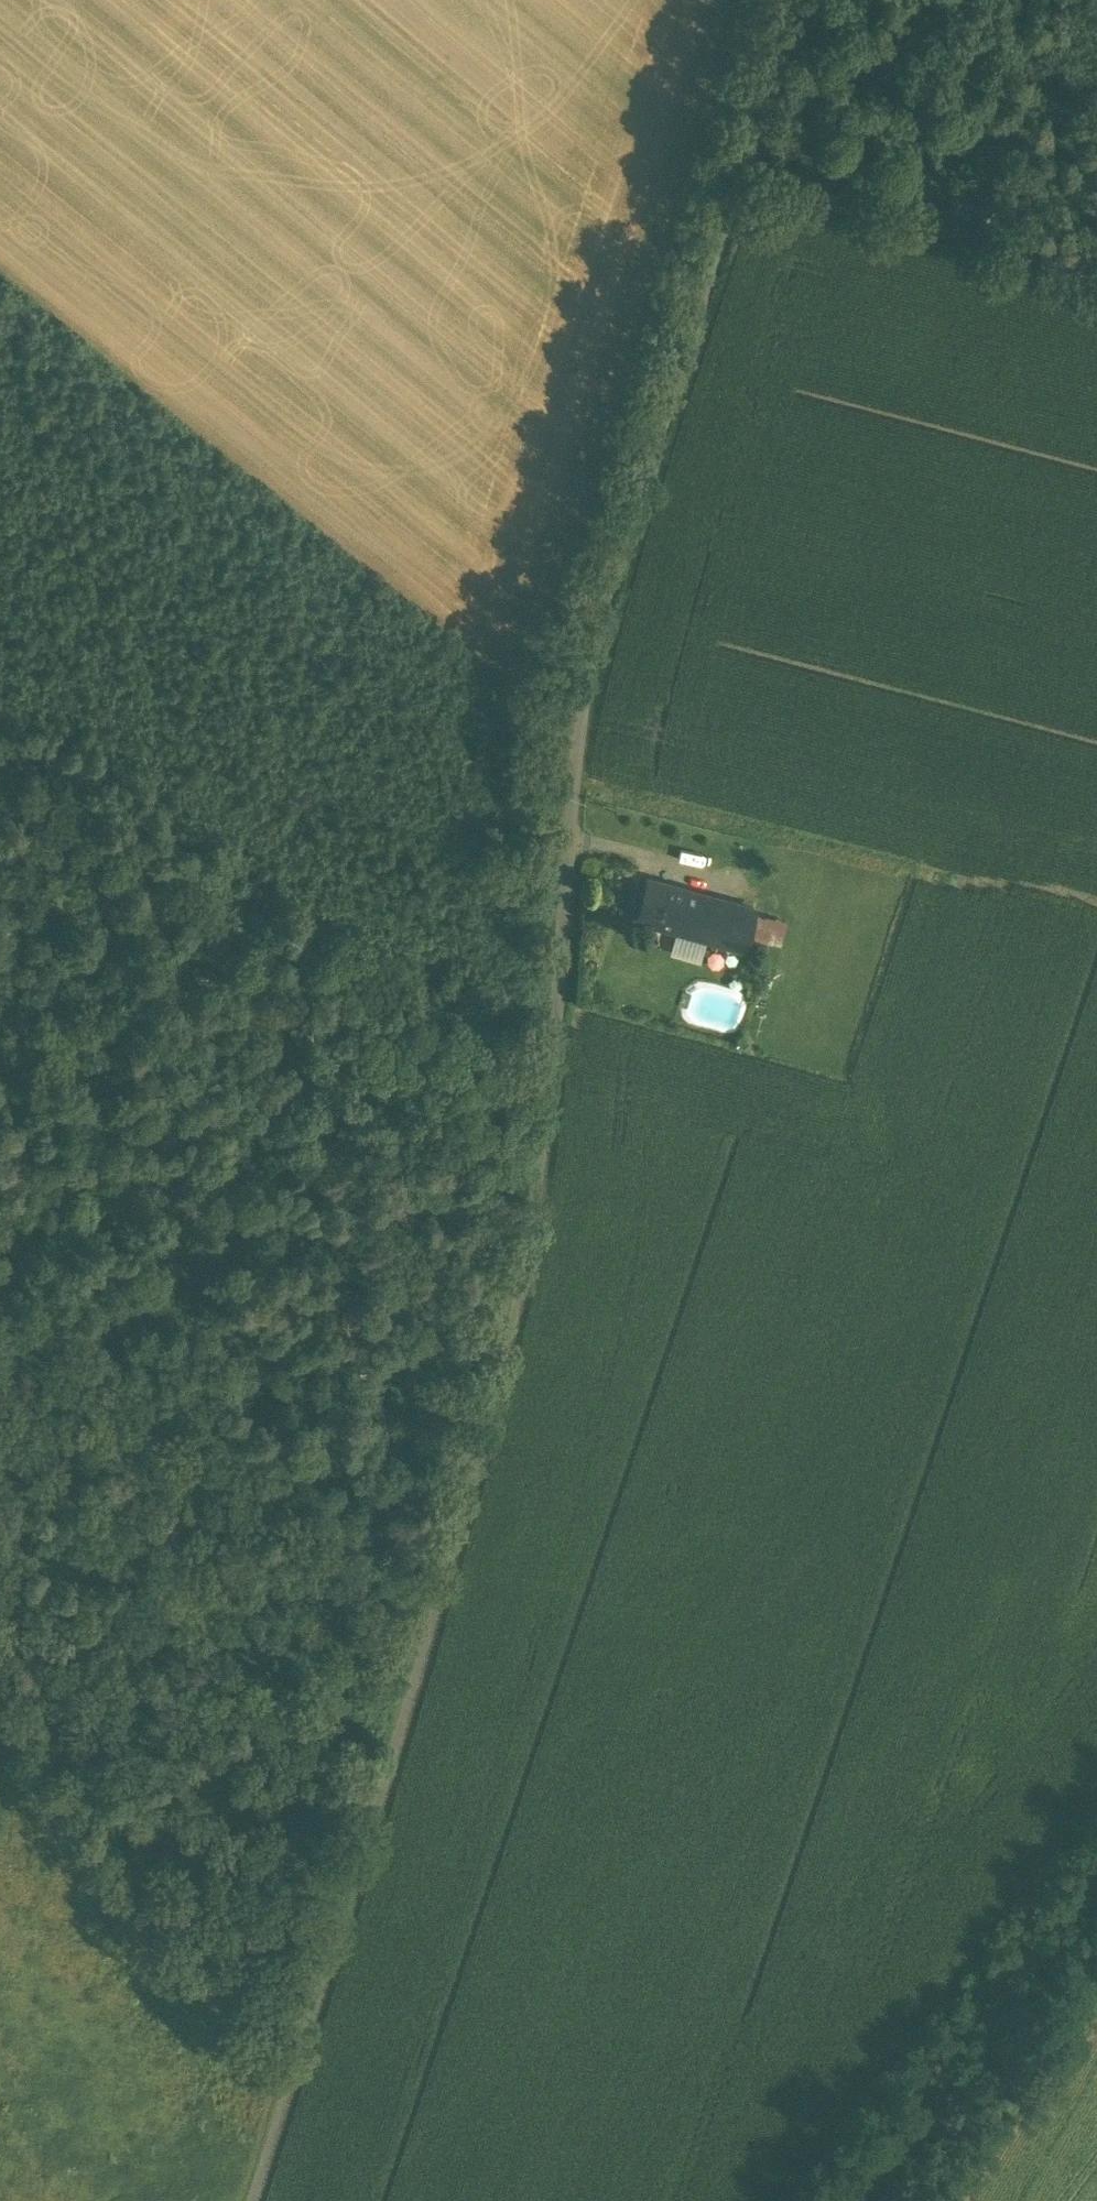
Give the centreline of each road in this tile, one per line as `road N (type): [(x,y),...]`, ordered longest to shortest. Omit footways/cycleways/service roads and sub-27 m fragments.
road 1 (unclassified): [(254,2200),(424,1650),(526,1269),(545,1154),(582,716),(608,595),(799,0)]

